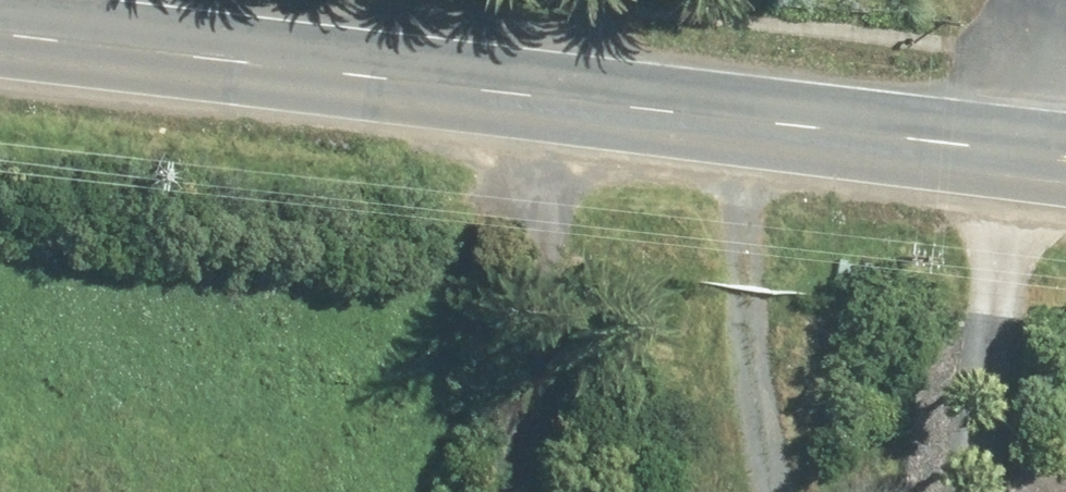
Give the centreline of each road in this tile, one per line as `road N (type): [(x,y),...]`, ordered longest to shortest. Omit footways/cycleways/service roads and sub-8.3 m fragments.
road 1 (secondary): [(0,38),(563,102)]
road 2 (secondary): [(563,102),(264,0)]
road 3 (secondary): [(563,102),(763,71),(861,29)]
road 4 (secondary): [(832,222),(563,102)]
road 5 (secondary): [(832,222),(820,155),(831,89),(861,29)]
road 6 (unclassified): [(921,491),(916,323)]
road 7 (secondary): [(1065,360),(1039,365),(973,356),(916,323)]
road 8 (secondary): [(916,323),(863,281),(832,222)]

